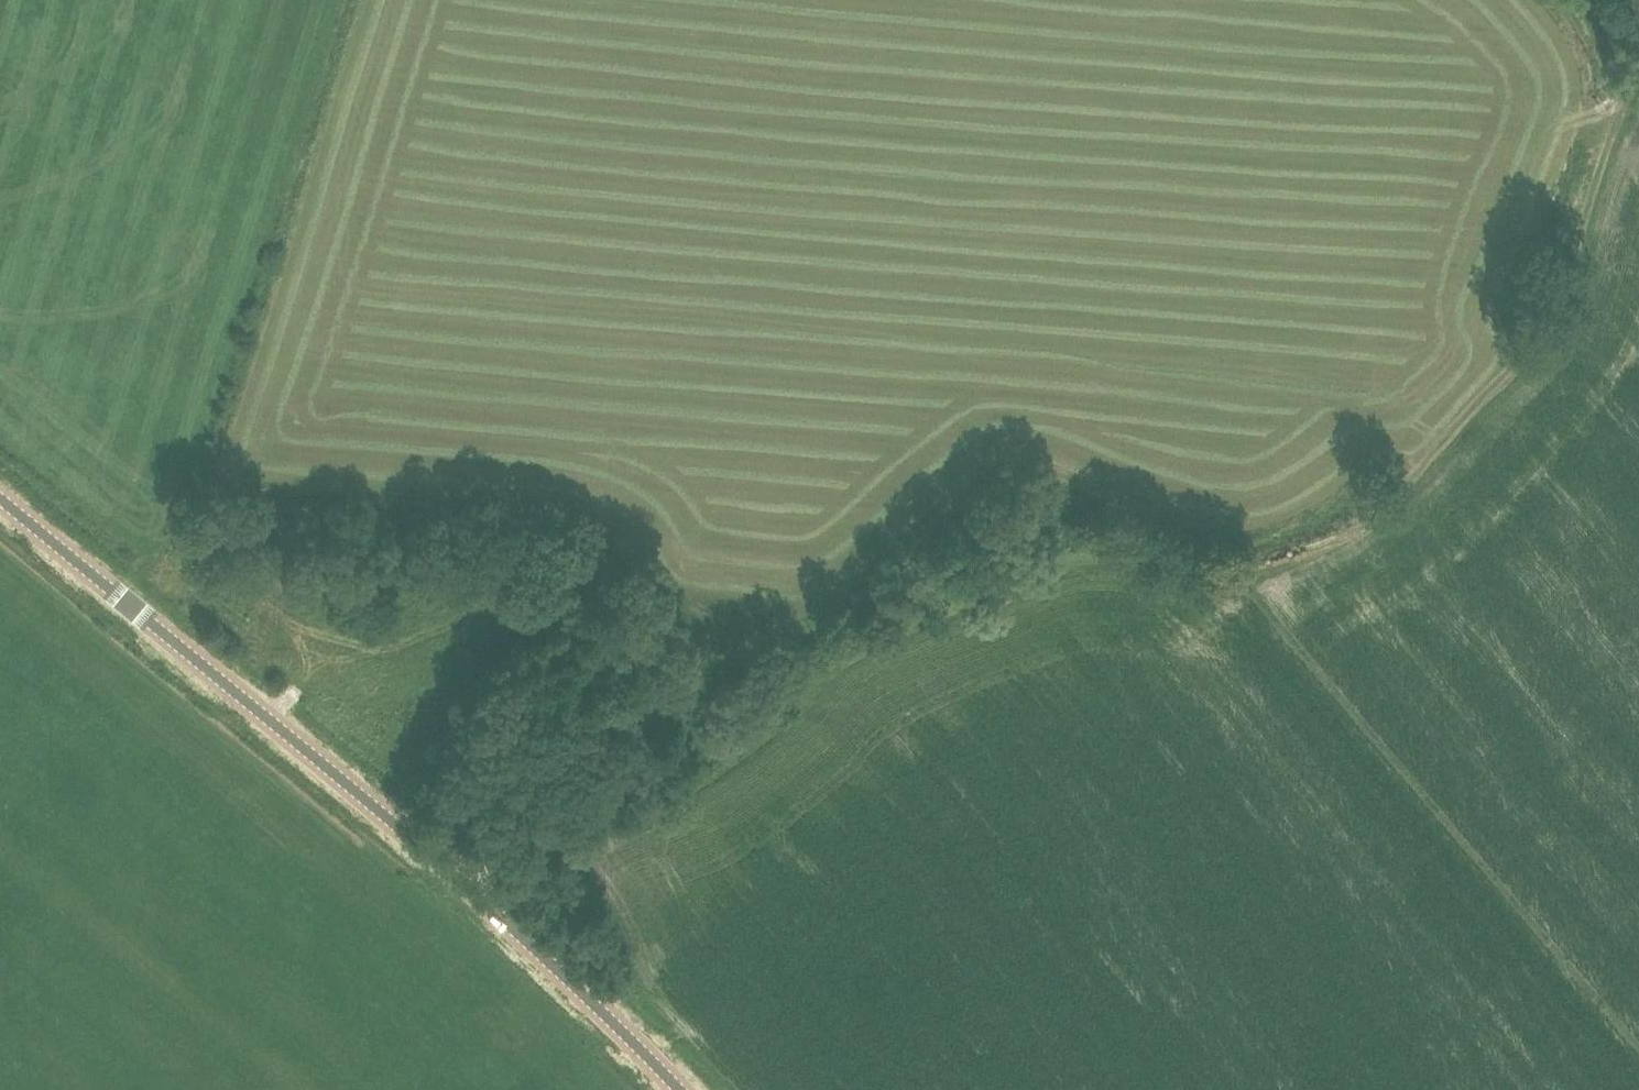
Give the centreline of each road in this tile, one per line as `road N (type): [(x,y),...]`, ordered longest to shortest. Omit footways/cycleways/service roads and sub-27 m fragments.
road 1 (unclassified): [(676,1089),(484,899),(0,498)]
road 2 (track): [(1617,100),(1610,170),(1552,343),(1503,420),(1447,487),(1360,559)]
road 3 (track): [(1516,0),(1598,61),(1617,100)]

